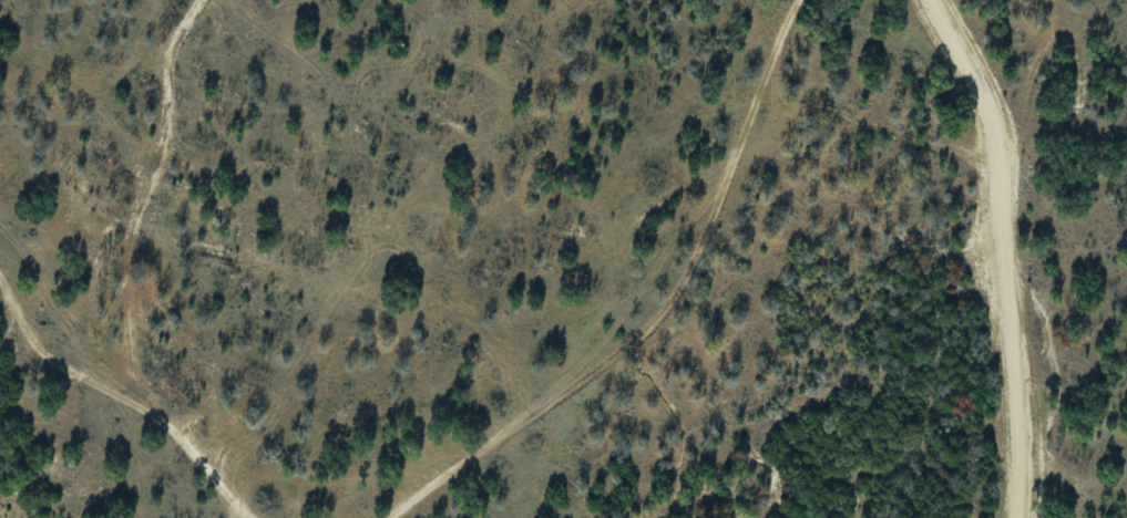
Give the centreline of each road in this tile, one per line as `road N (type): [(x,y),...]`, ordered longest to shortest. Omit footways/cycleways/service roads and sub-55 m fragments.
road 1 (track): [(1018,517),(1024,414),(994,127),(934,0)]

